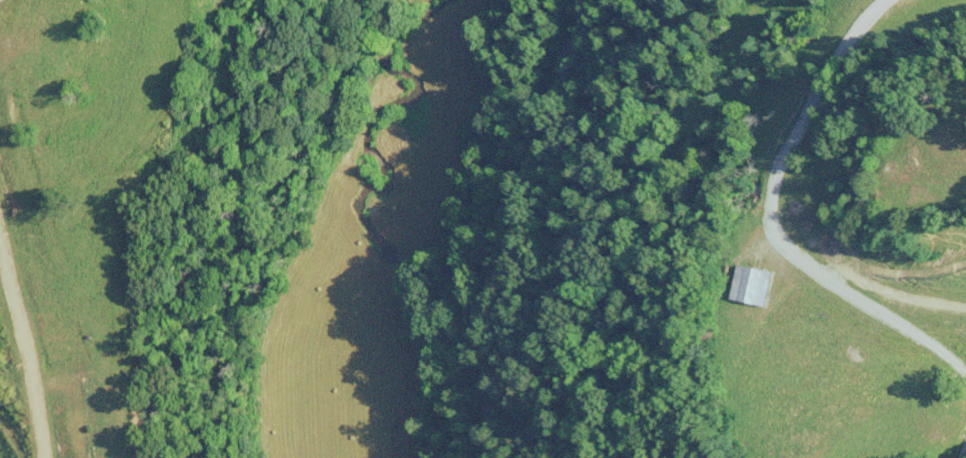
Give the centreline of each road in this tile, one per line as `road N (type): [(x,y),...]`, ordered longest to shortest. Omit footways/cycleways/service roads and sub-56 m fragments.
road 1 (residential): [(514,457),(497,385),(502,231),(591,0)]

